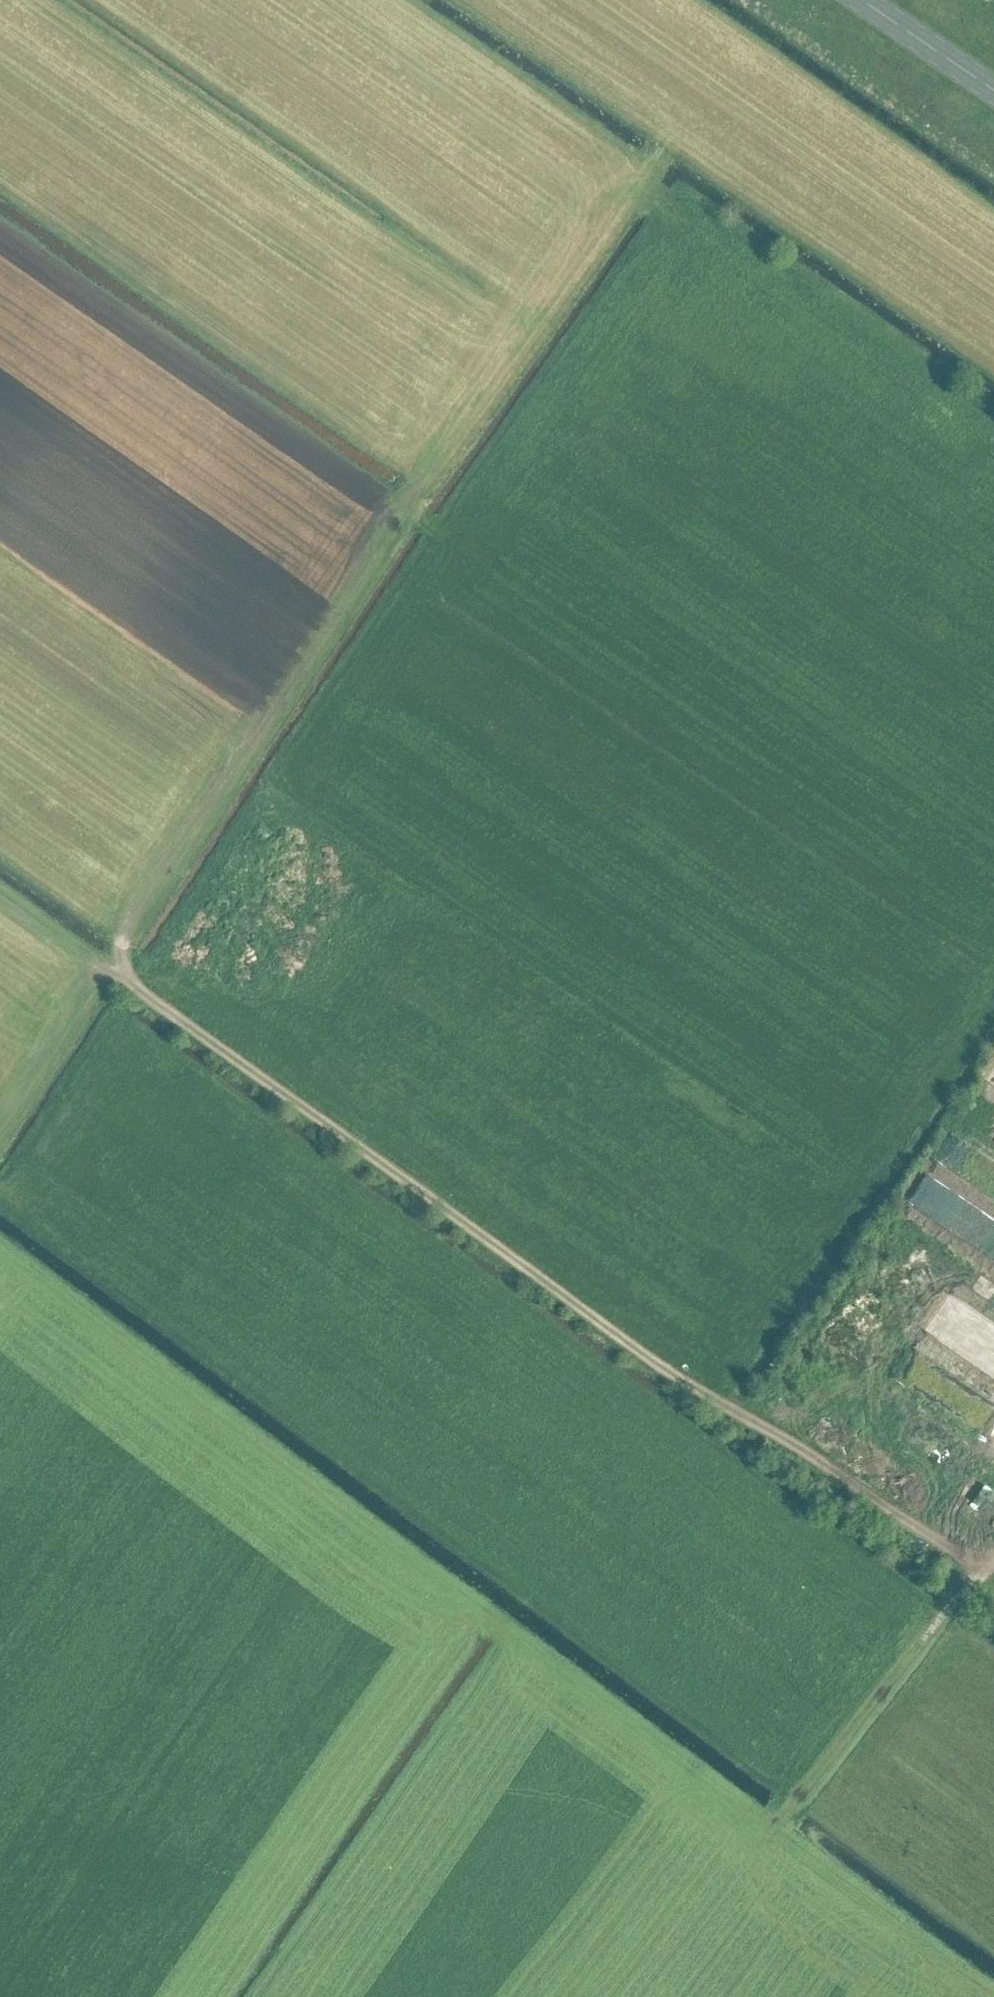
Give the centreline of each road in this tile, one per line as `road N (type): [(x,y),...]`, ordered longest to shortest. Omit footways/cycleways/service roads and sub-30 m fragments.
road 1 (primary): [(859,0),(993,92)]

